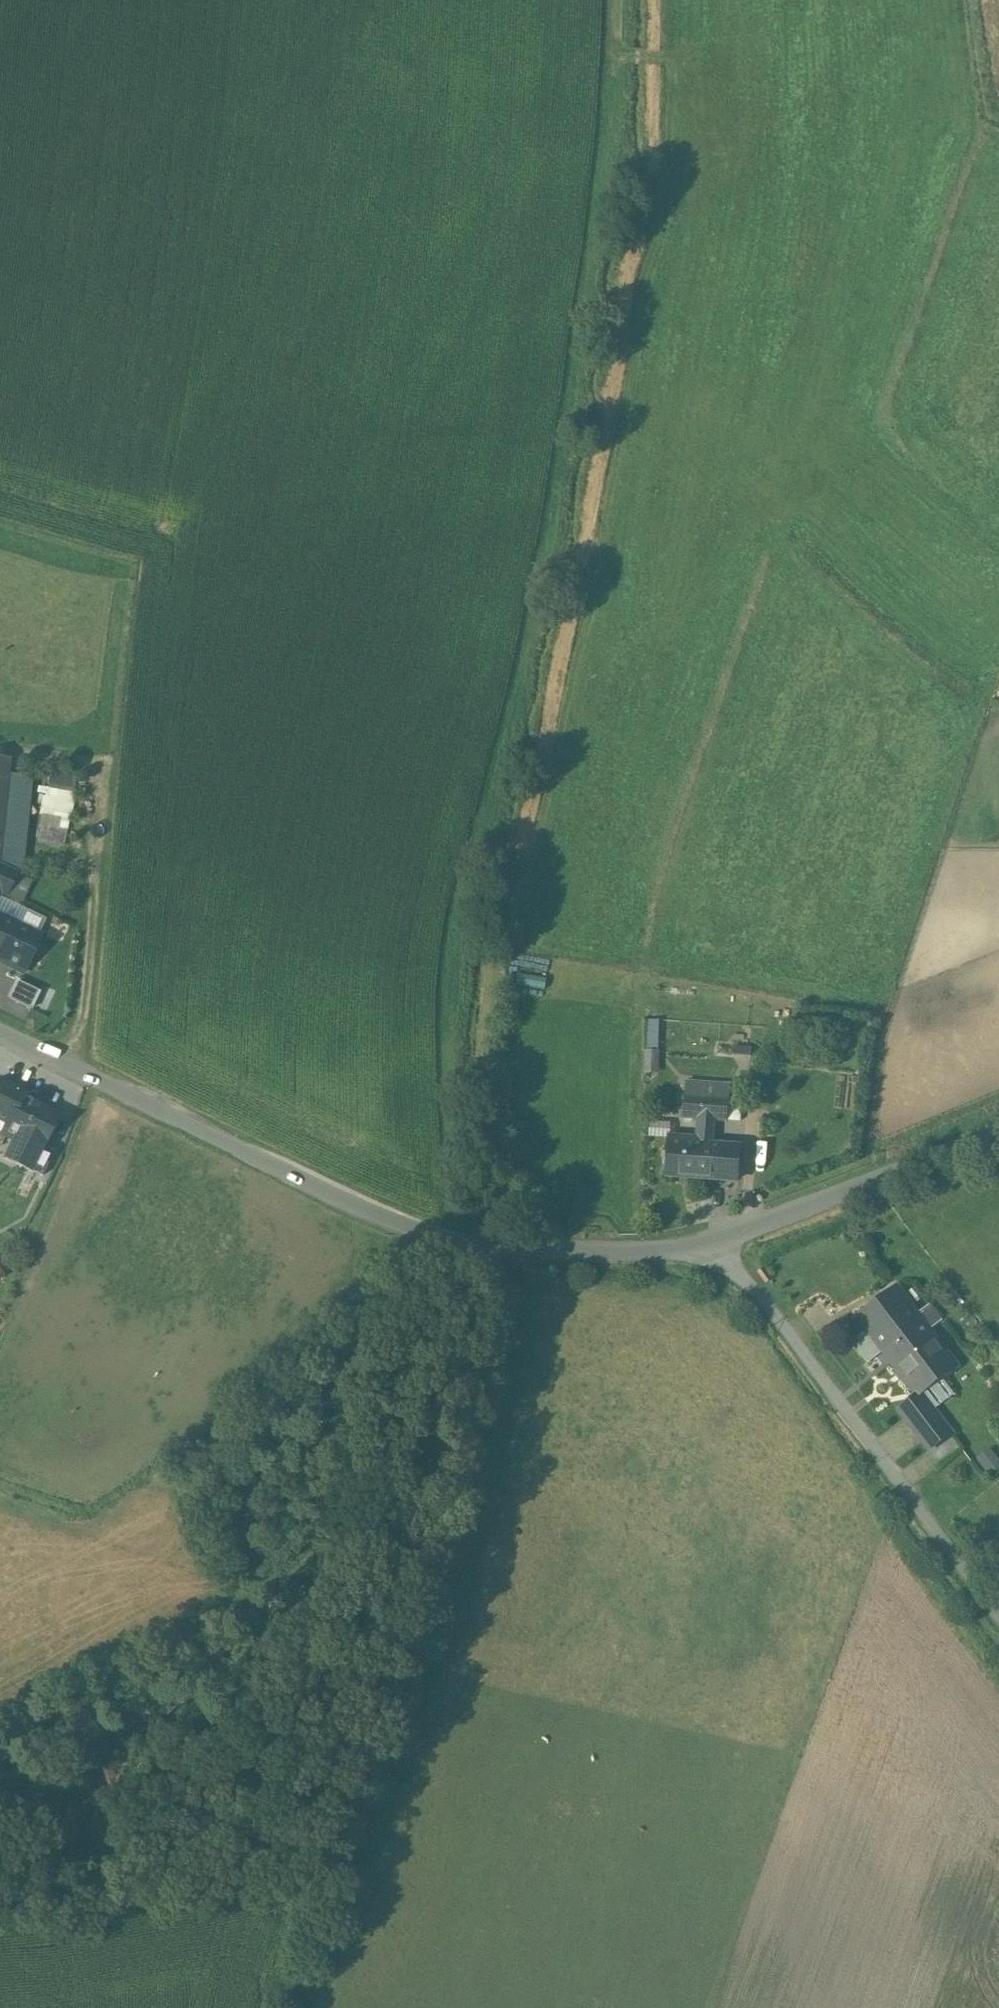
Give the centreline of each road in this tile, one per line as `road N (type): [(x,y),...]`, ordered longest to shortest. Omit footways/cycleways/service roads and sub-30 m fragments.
road 1 (tertiary): [(0,1031),(416,1229),(552,1248),(640,1250),(713,1240)]
road 2 (unclassified): [(713,1240),(998,1610)]
road 3 (tertiary): [(713,1240),(998,1129)]

